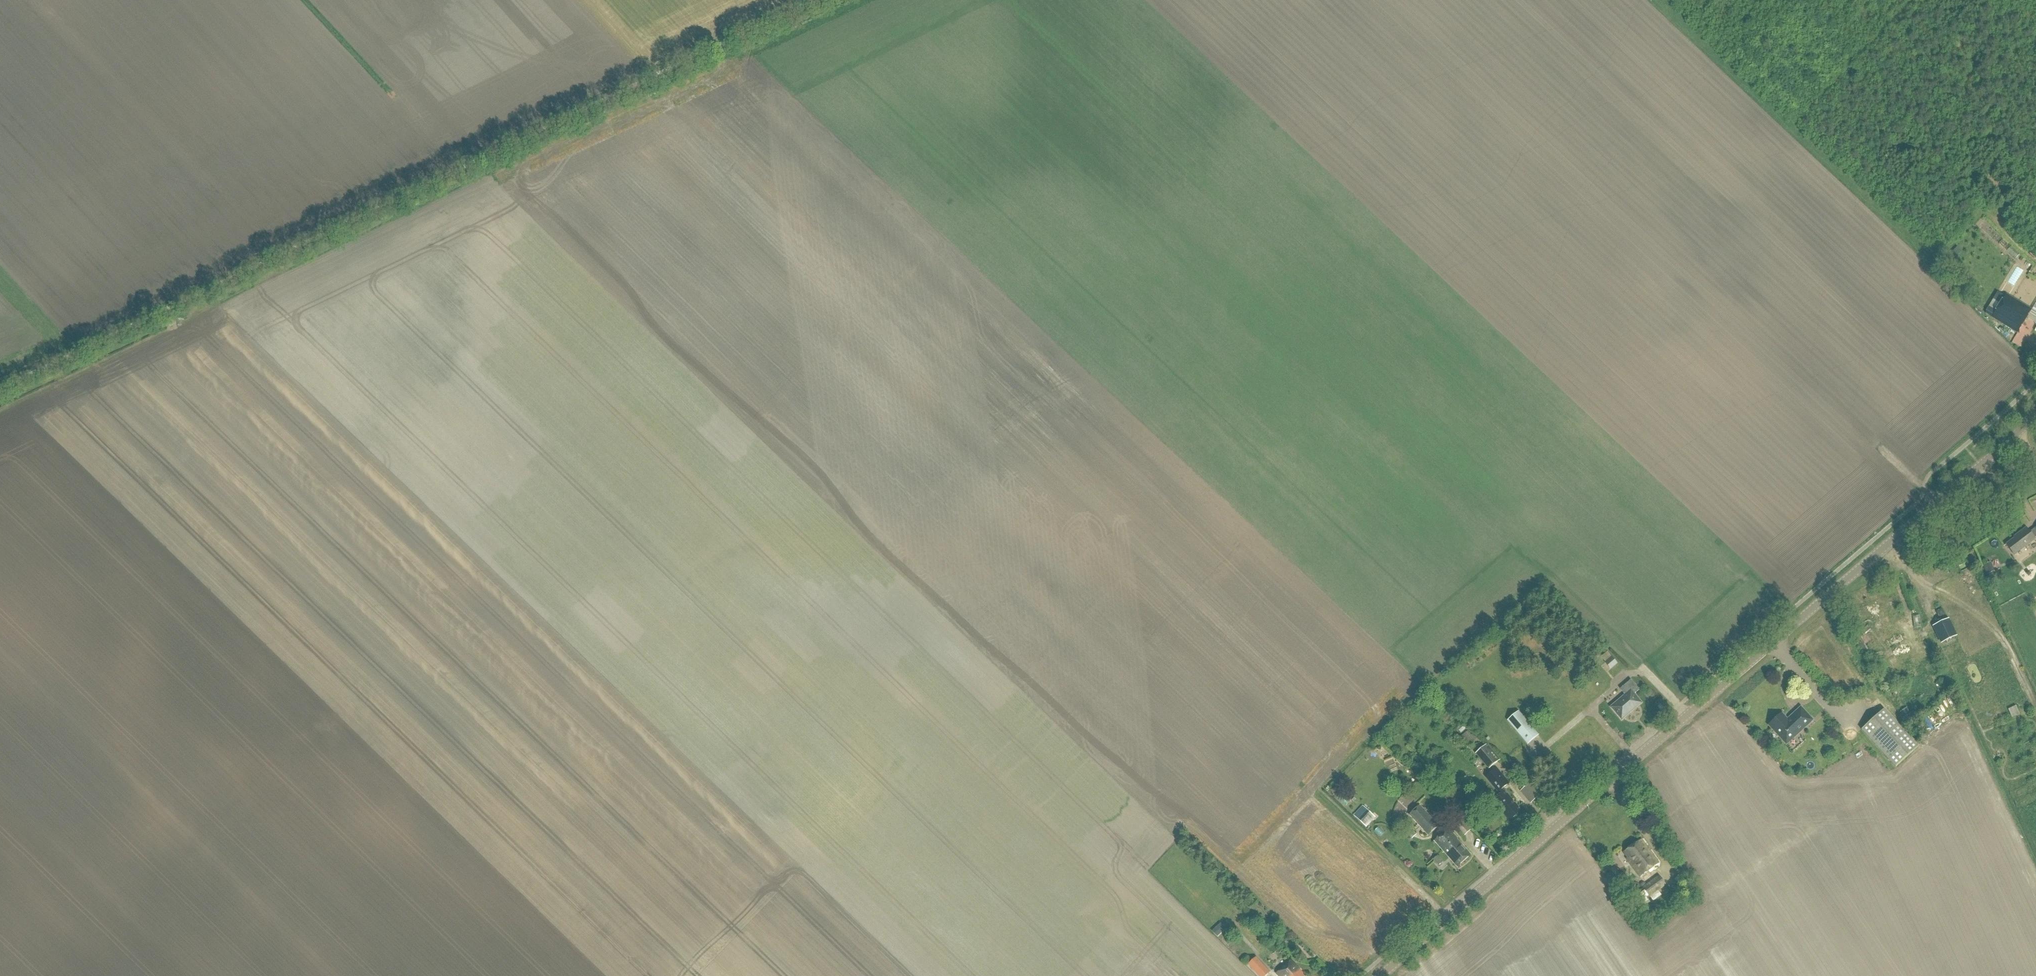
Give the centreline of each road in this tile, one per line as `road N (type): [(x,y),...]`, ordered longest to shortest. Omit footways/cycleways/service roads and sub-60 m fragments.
road 1 (tertiary): [(1379,975),(2035,414)]

